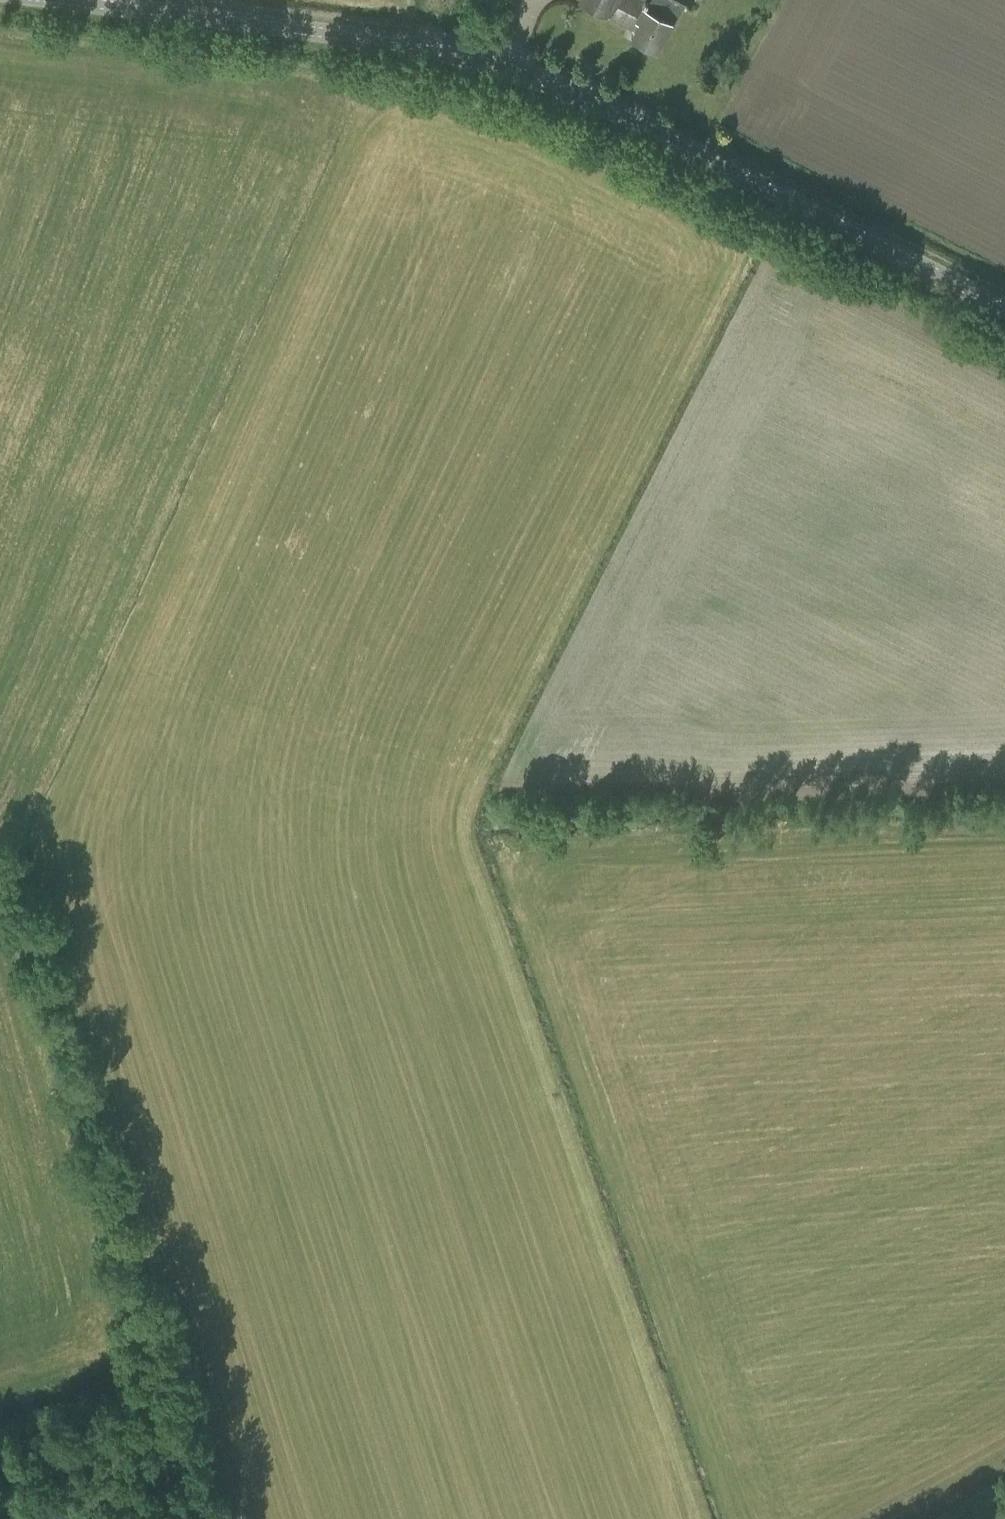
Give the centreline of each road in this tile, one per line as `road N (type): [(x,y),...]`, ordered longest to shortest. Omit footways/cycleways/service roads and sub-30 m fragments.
road 1 (tertiary): [(1004,323),(522,81),(0,3)]

